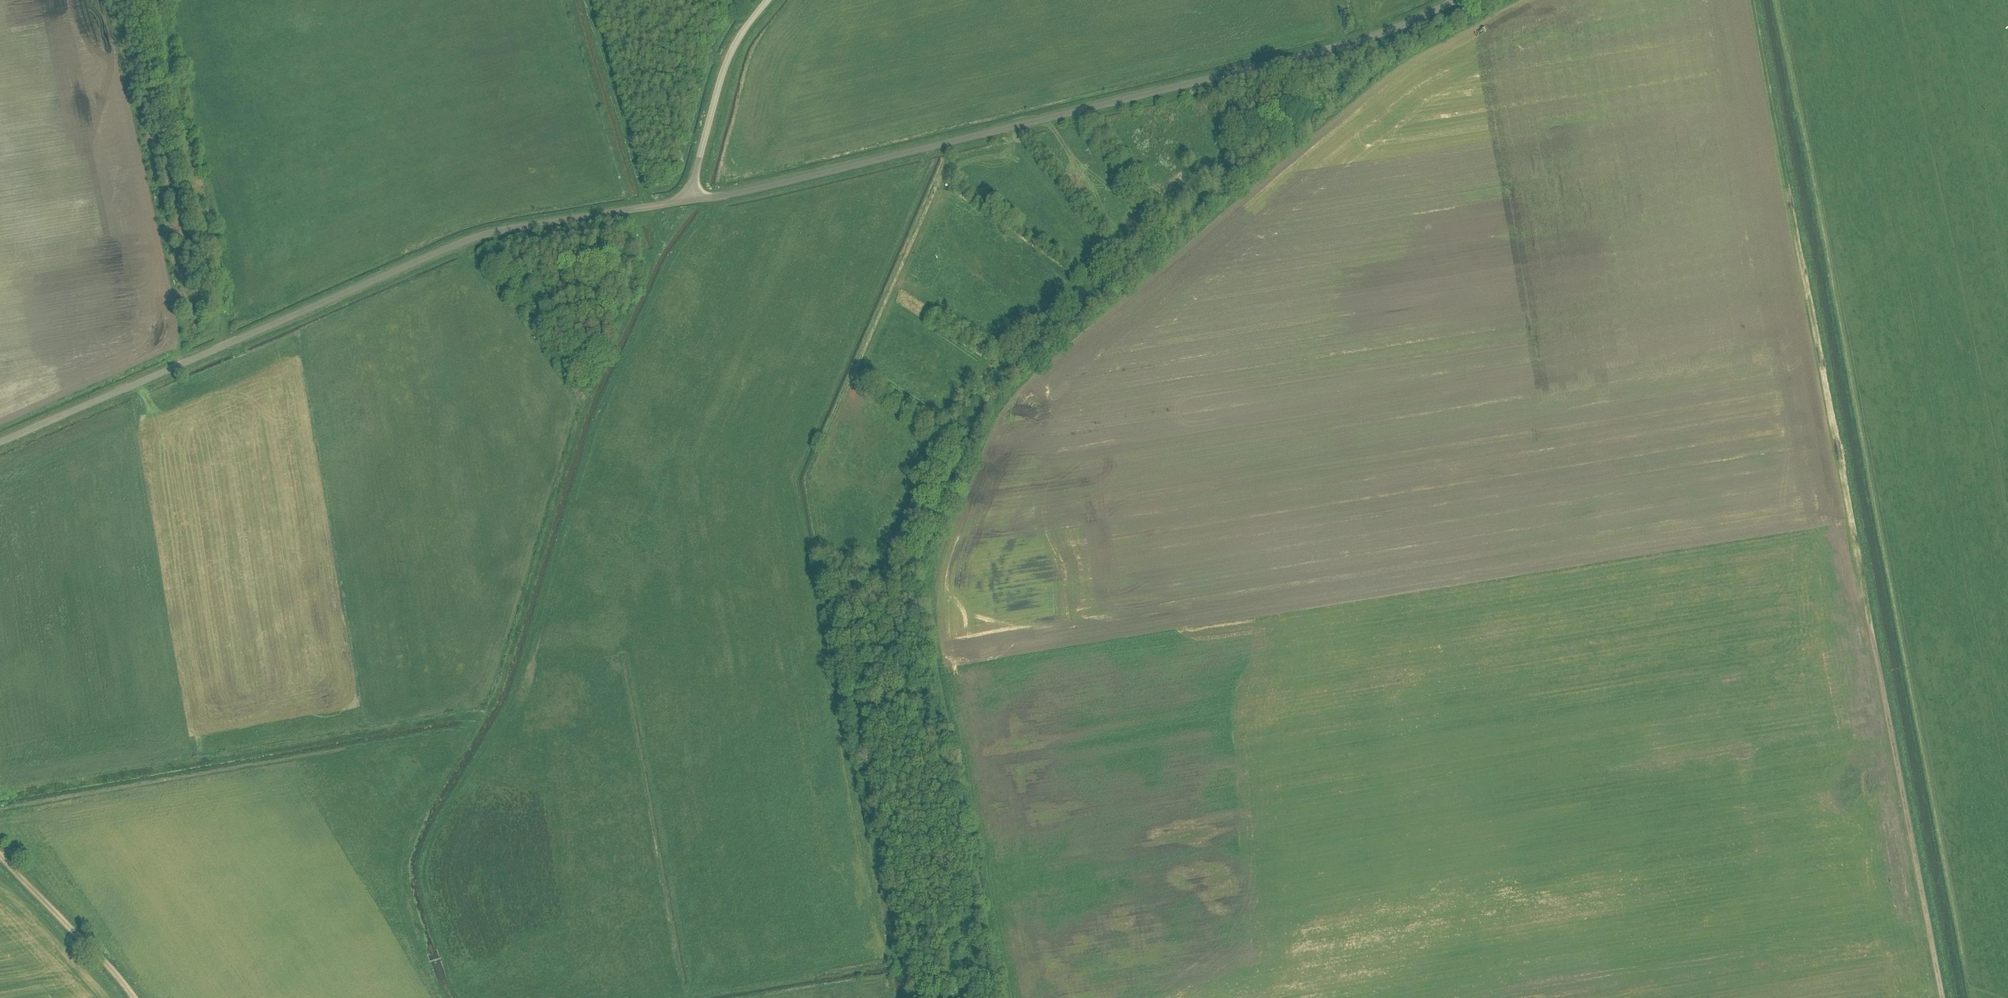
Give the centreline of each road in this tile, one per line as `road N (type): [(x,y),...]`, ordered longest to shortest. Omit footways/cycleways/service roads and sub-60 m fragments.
road 1 (unclassified): [(688,200),(1304,56),(1390,30),(1451,0)]
road 2 (unclassified): [(0,443),(483,235),(688,200)]
road 3 (track): [(148,0),(225,346)]
road 4 (unclassified): [(688,200),(726,63),(768,0)]
road 5 (track): [(129,997),(0,859)]

